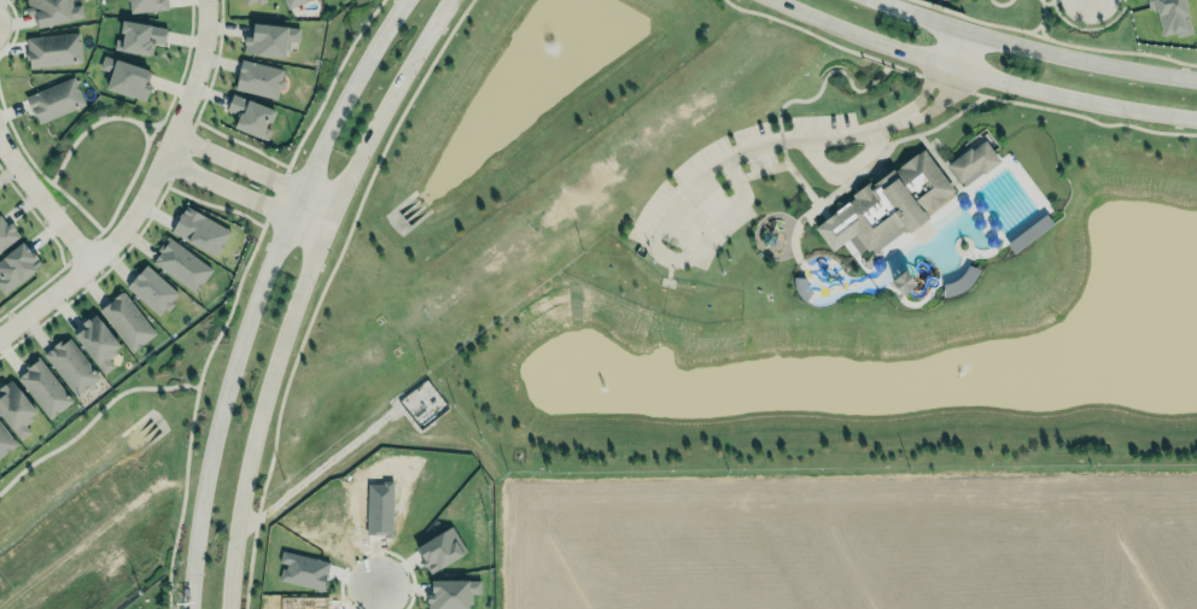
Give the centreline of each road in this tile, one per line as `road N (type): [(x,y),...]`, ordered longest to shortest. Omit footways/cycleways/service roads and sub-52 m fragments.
road 1 (tertiary): [(399,0),(287,213),(229,377),(206,473),(193,608)]
road 2 (secondary): [(776,0),(977,71),(1088,101),(1196,118)]
road 3 (tertiary): [(233,608),(246,481),(267,391),(335,197)]
road 4 (residential): [(206,0),(195,68),(164,158),(122,230),(0,335)]
road 5 (secondary): [(1196,78),(1096,63),(881,0)]
road 6 (tertiary): [(335,197),(447,0)]
road 7 (residential): [(335,197),(173,134)]
road 8 (residential): [(164,158),(323,222)]
road 9 (residential): [(0,135),(90,260)]

